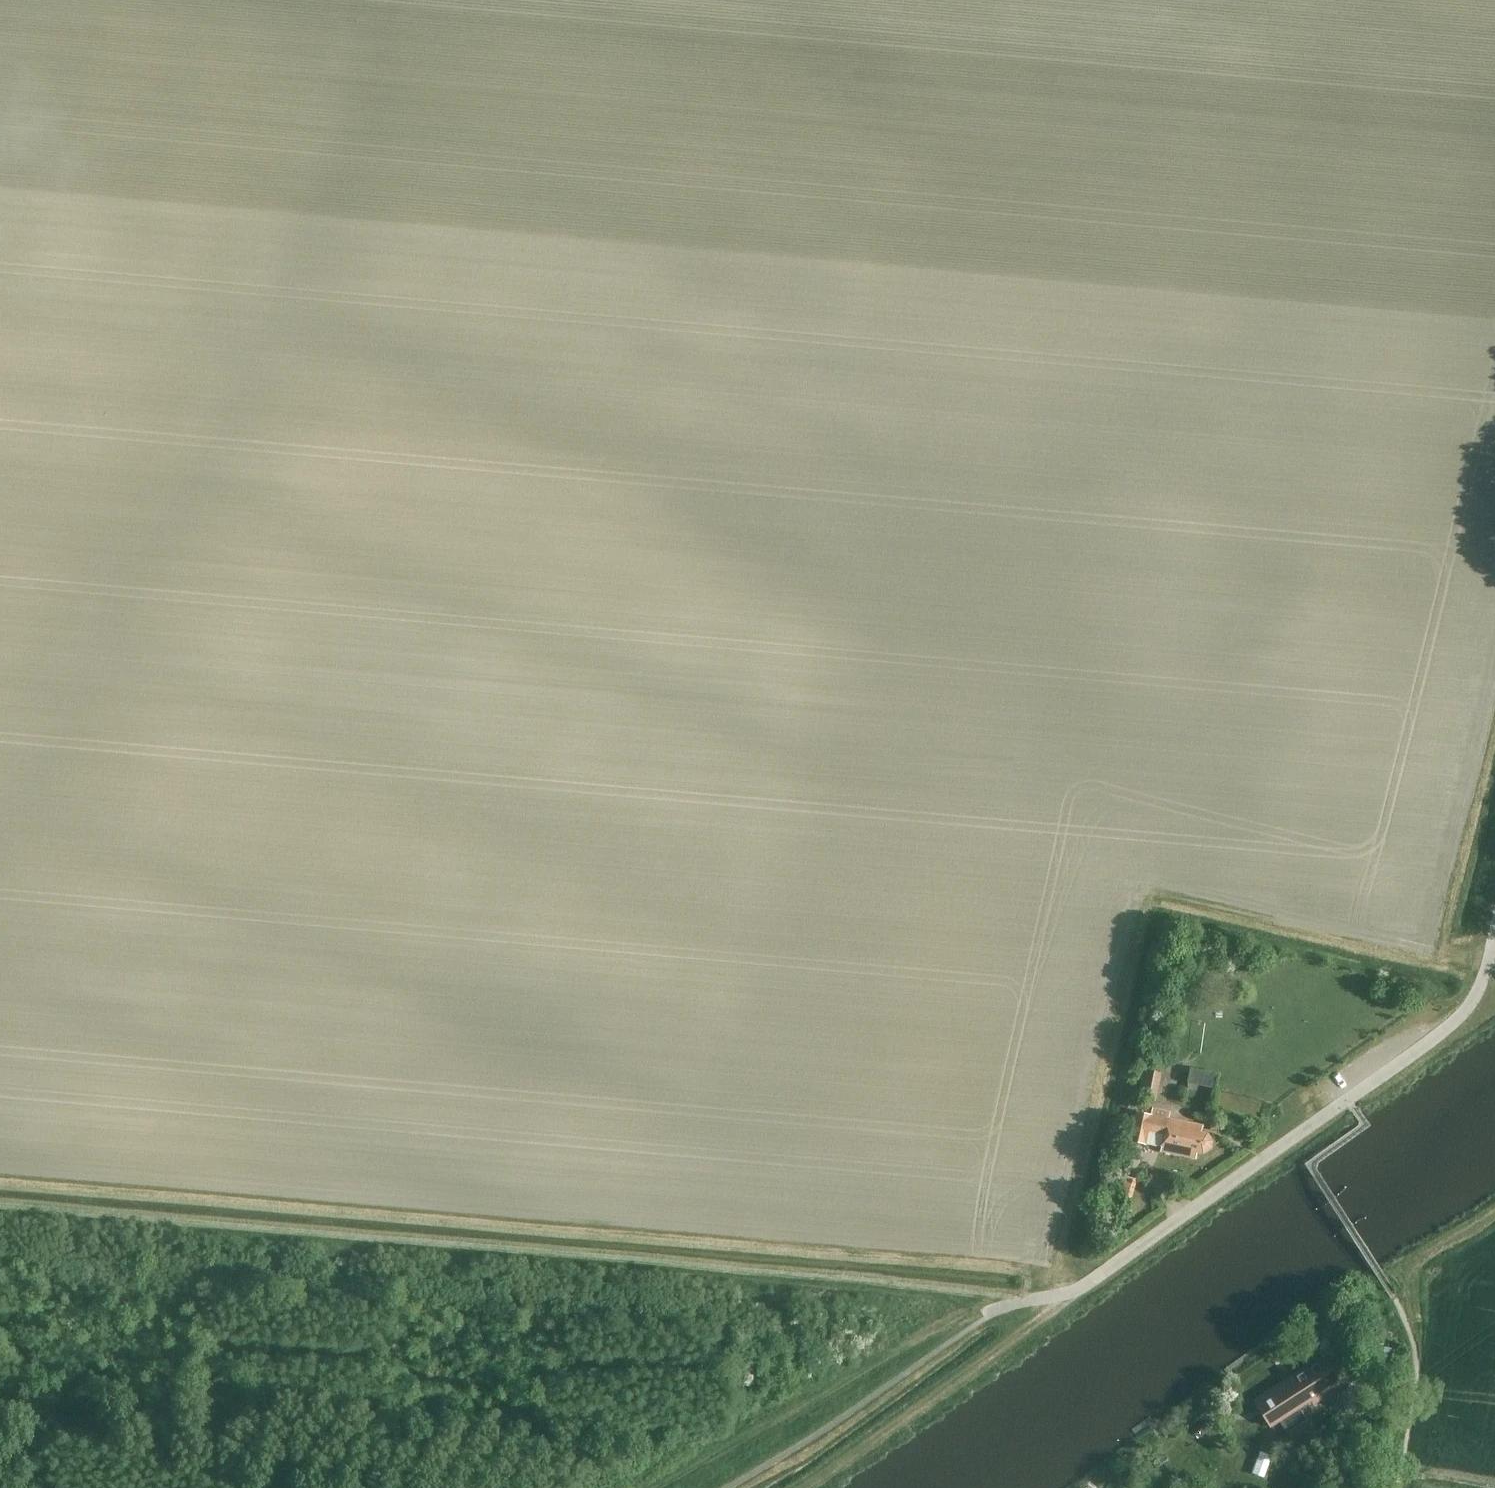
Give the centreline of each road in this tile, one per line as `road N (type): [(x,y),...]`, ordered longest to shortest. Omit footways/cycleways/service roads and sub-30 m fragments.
road 1 (track): [(1029,1300),(0,1216)]
road 2 (unclassified): [(1029,1300),(1072,1292),(1100,1275),(1451,1024),(1474,997),(1494,937)]

